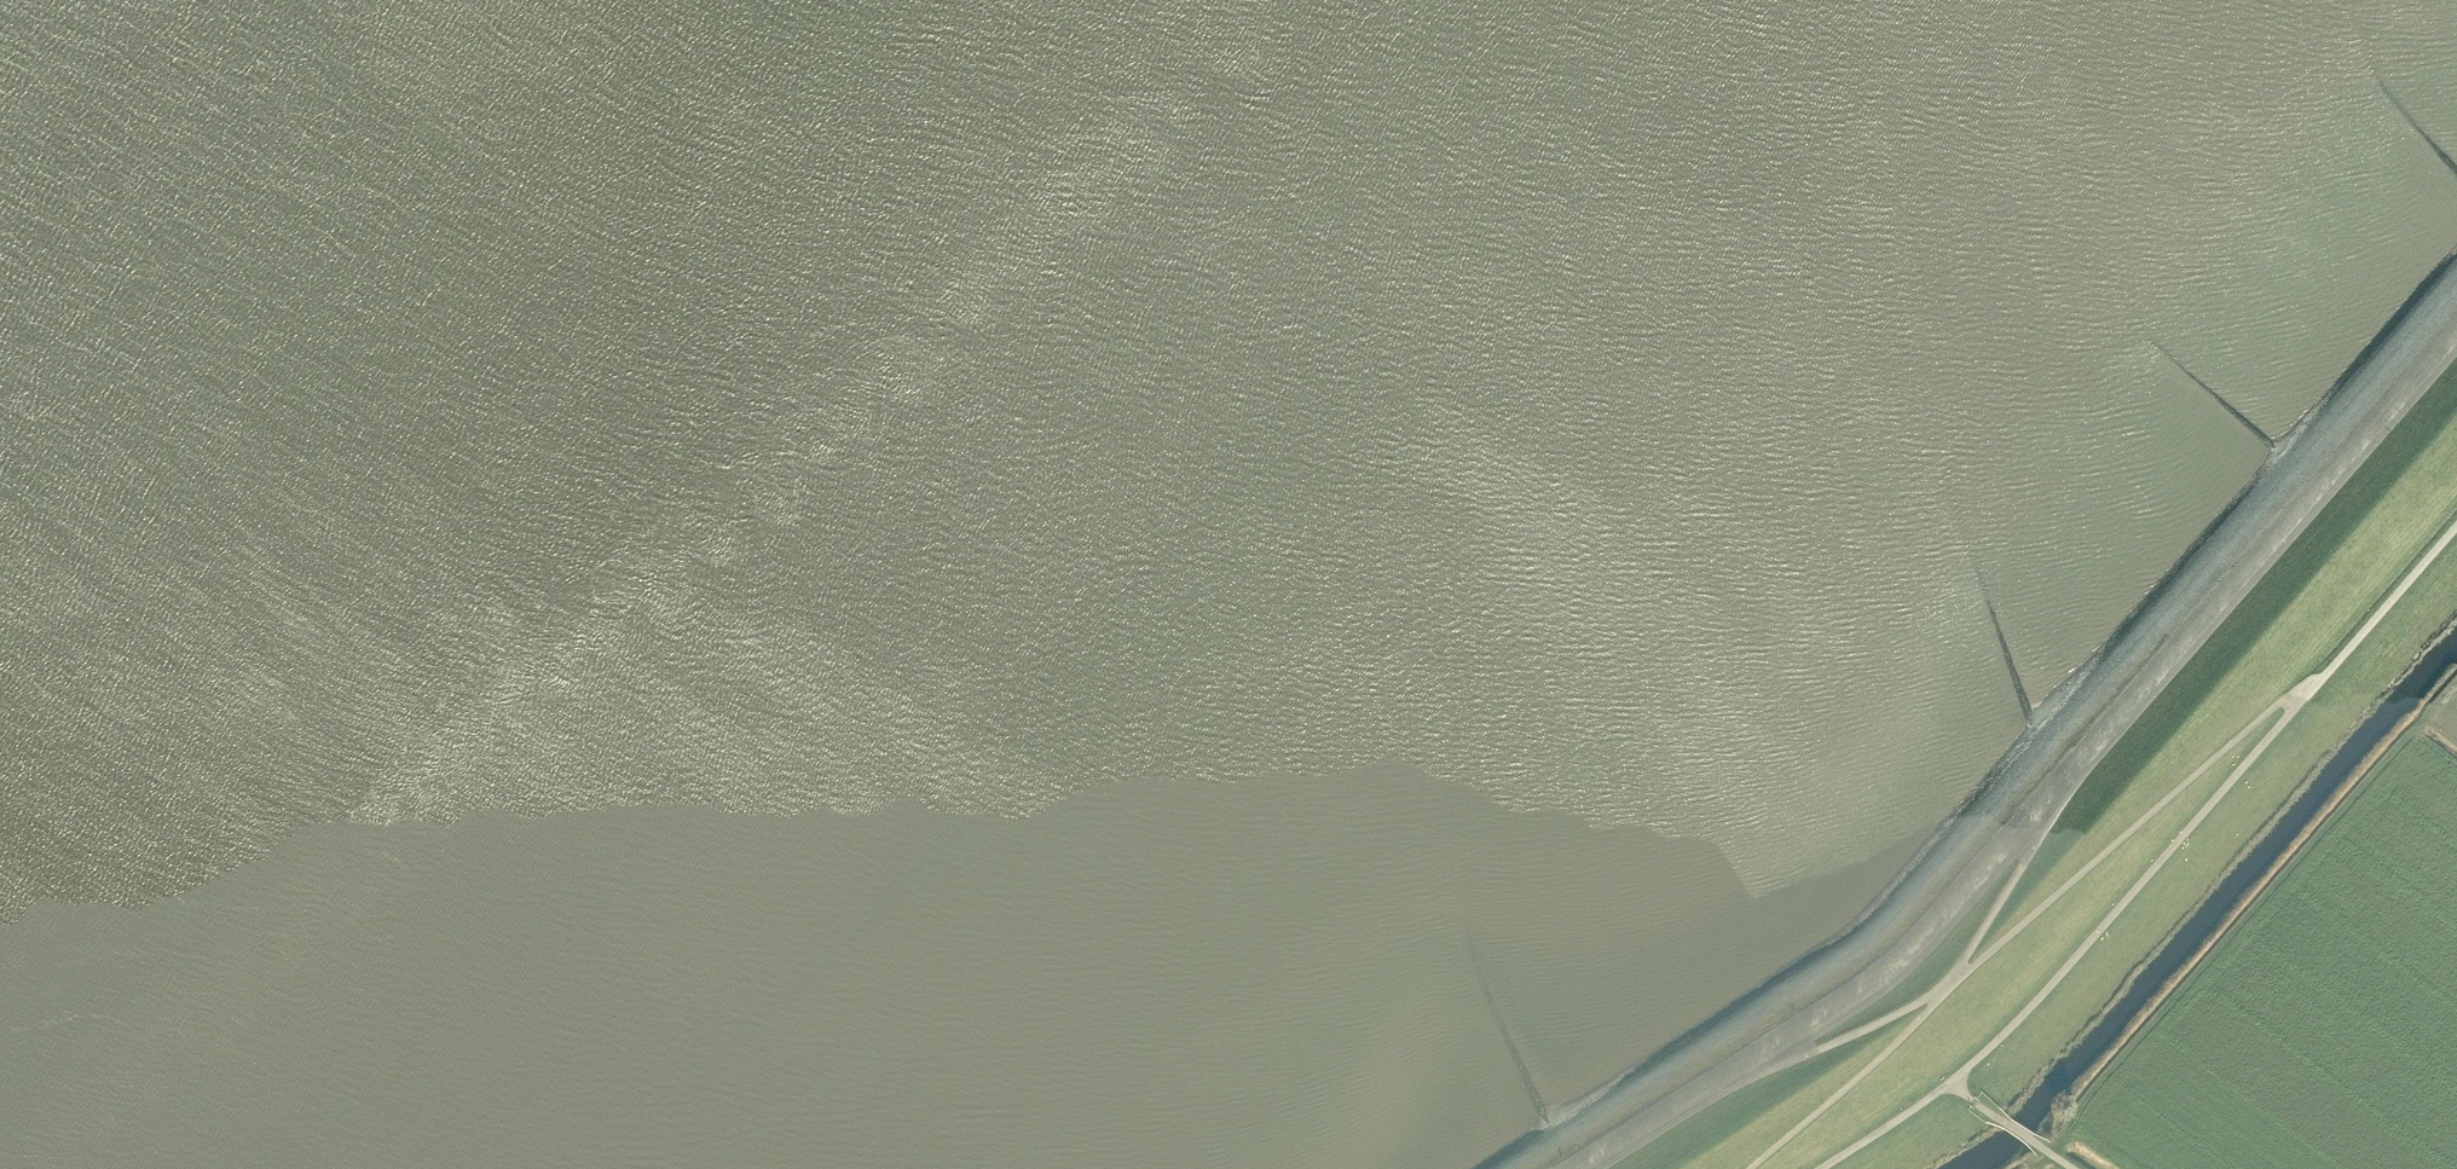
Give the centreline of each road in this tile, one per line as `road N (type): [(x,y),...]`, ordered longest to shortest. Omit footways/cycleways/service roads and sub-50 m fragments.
road 1 (unclassified): [(1949,1085),(2306,698)]
road 2 (unclassified): [(2306,698),(2286,701),(1952,984)]
road 3 (unclassified): [(1752,1168),(1952,984)]
road 4 (unclassified): [(2306,698),(2456,529)]
road 5 (unclassified): [(1952,984),(1751,1080)]
road 6 (unclassified): [(1952,984),(2042,832)]
road 7 (unclassified): [(1819,1168),(1949,1085)]
road 8 (unclassified): [(2069,1168),(1949,1085)]

